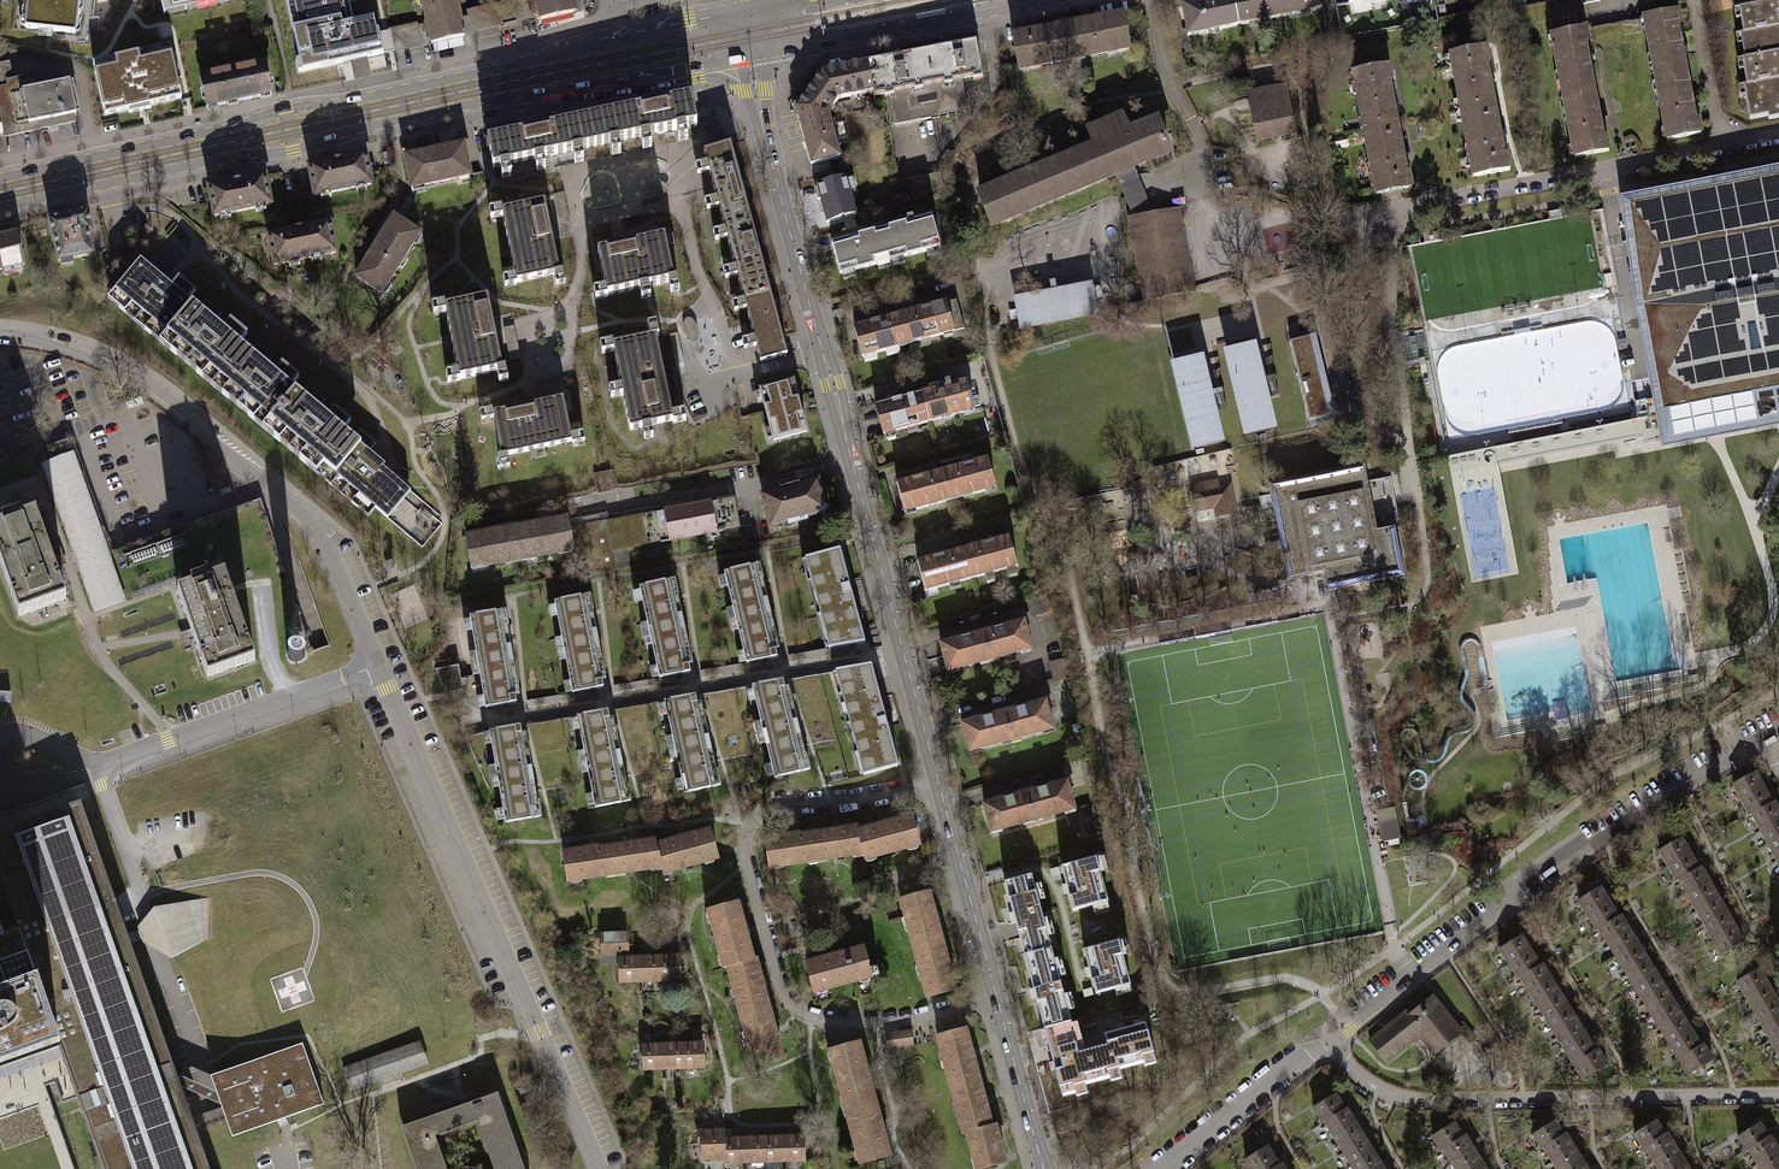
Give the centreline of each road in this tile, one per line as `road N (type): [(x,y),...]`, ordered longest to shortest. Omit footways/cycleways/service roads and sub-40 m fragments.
road 1 (residential): [(595,1168),(313,528),(154,389),(67,346),(0,333)]
road 2 (secondary): [(939,784),(749,60)]
road 3 (residential): [(995,993),(904,1022),(807,1017),(783,996),(763,926),(744,842),(761,812),(939,784)]
road 4 (secondary): [(535,76),(0,193)]
road 5 (residential): [(1762,734),(1585,850),(1558,854),(1521,879),(1501,911),(1327,1043)]
road 6 (residential): [(1327,1043),(1357,1077),(1415,1098),(1778,1095)]
road 7 (residential): [(1778,135),(1417,205),(1364,232)]
road 8 (secondary): [(749,60),(1049,0)]
road 9 (secondary): [(763,7),(615,36),(535,76)]
road 10 (secondary): [(535,76),(593,89),(749,60)]
road 11 (secondary): [(995,993),(939,784)]
road 12 (residential): [(1327,1043),(1163,1168)]
road 13 (secondary): [(1046,1168),(995,993)]

